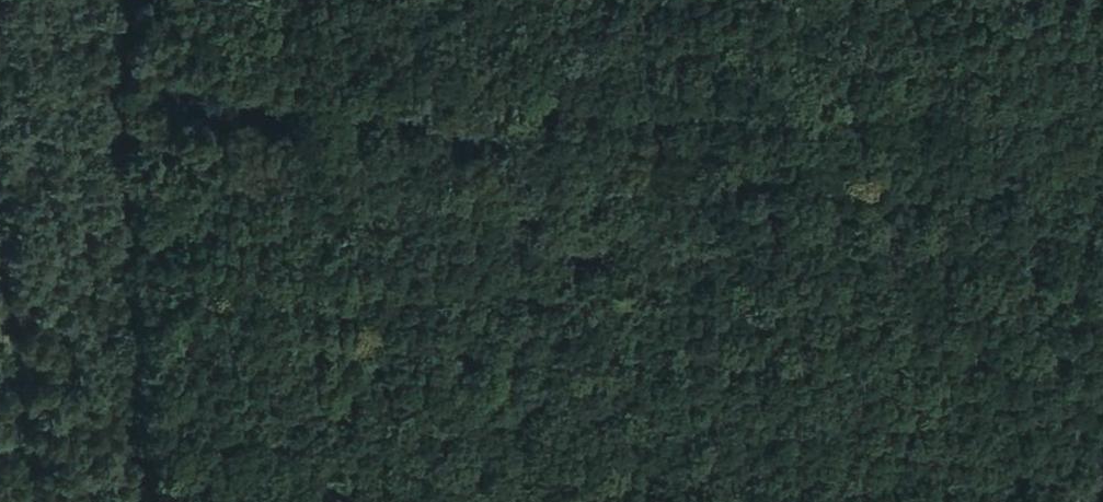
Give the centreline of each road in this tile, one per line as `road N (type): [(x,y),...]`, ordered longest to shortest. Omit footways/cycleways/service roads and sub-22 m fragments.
road 1 (track): [(49,501),(0,232)]

